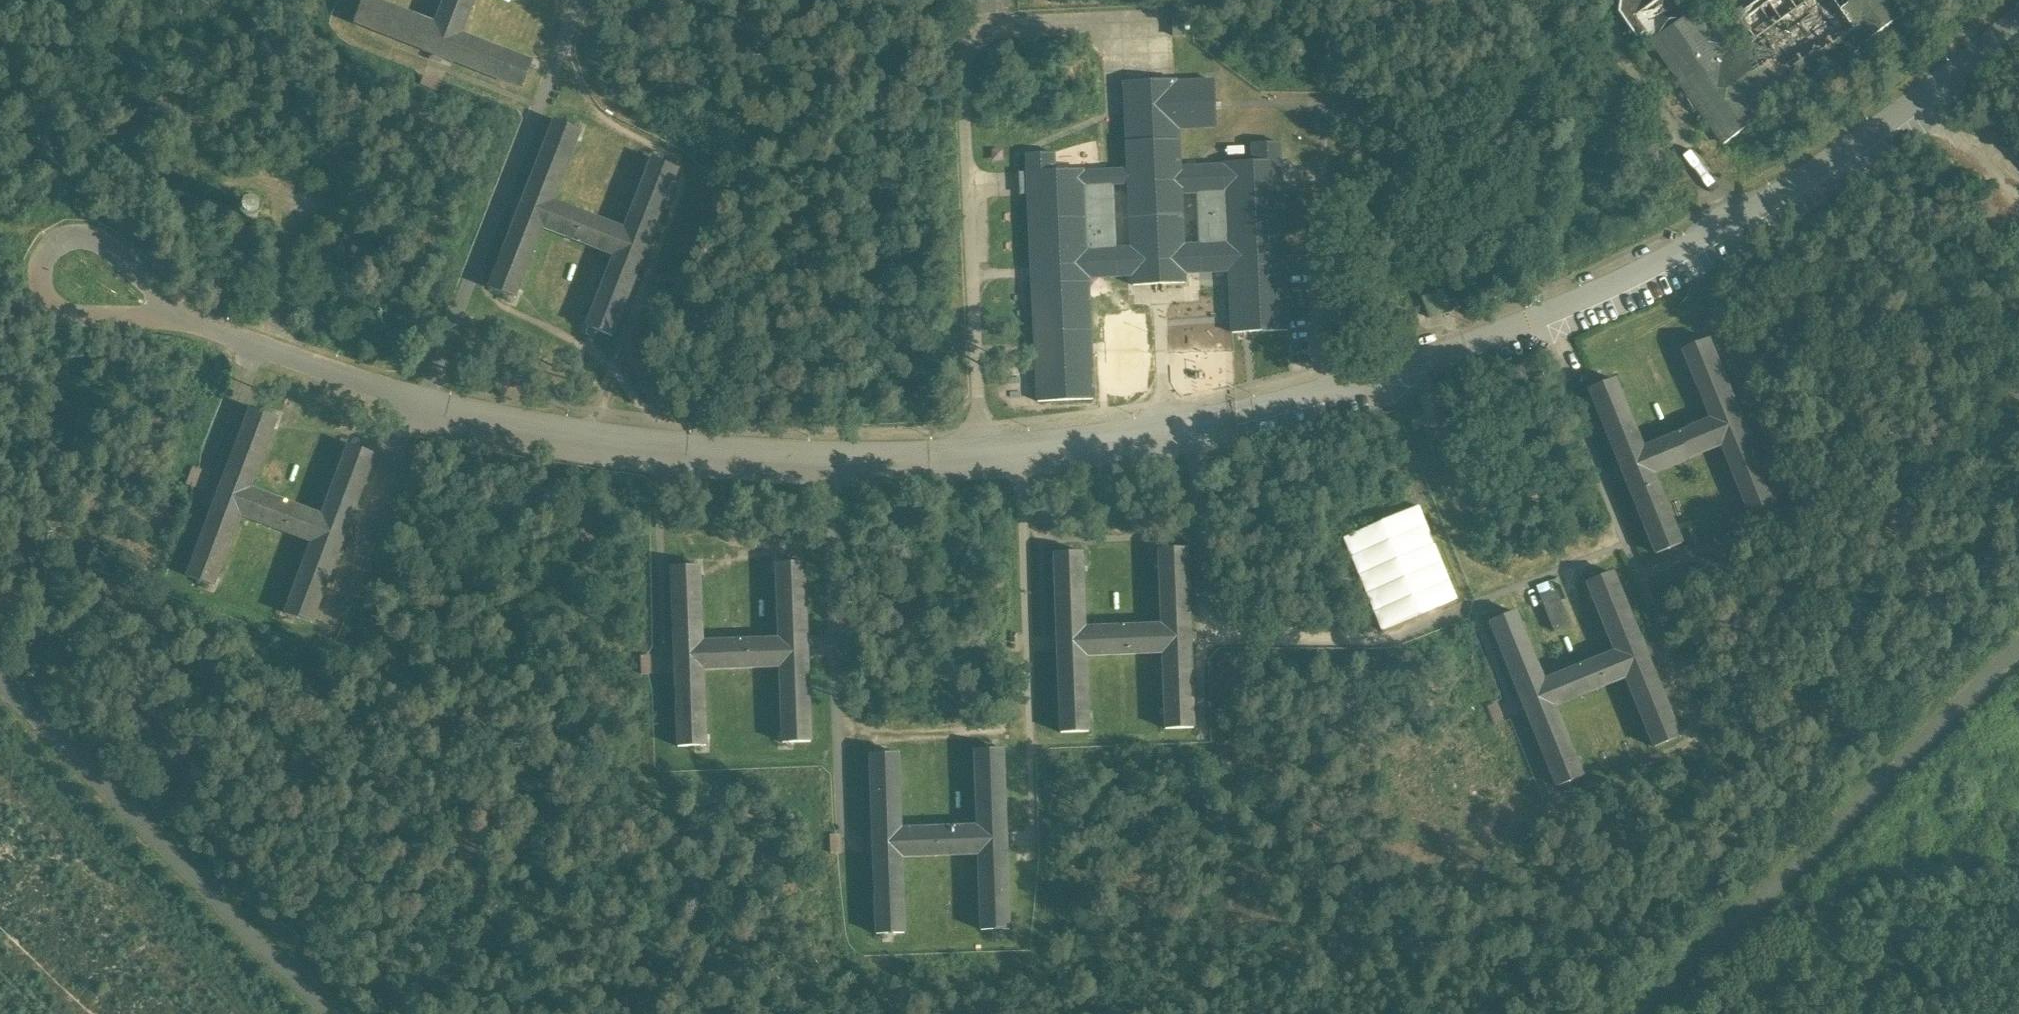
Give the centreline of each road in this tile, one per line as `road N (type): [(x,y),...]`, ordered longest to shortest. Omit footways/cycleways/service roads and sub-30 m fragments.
road 1 (residential): [(178,315),(446,407),(632,442),(884,459),(1169,433),(1401,380),(1607,301),(1810,184),(2018,19)]
road 2 (track): [(2018,649),(1648,1013)]
road 3 (track): [(331,1013),(0,684)]
road 4 (residential): [(178,315),(107,246),(76,238),(52,251),(47,286),(65,307),(147,314)]

